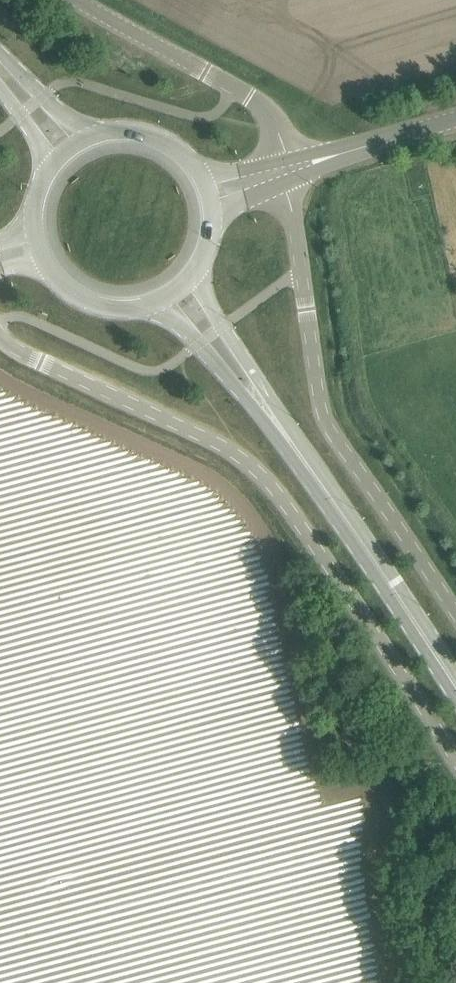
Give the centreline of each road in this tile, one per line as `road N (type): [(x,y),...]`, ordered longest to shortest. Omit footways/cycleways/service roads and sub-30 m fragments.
road 1 (unclassified): [(455,759),(331,567),(256,470),(224,446),(0,335)]
road 2 (unclassified): [(455,614),(324,420),(288,184)]
road 3 (primary): [(455,687),(286,437)]
road 4 (unclassified): [(284,158),(258,102),(78,0)]
road 5 (primary): [(286,437),(191,264)]
road 6 (primary): [(148,298),(286,437)]
road 7 (primary): [(95,144),(0,58)]

